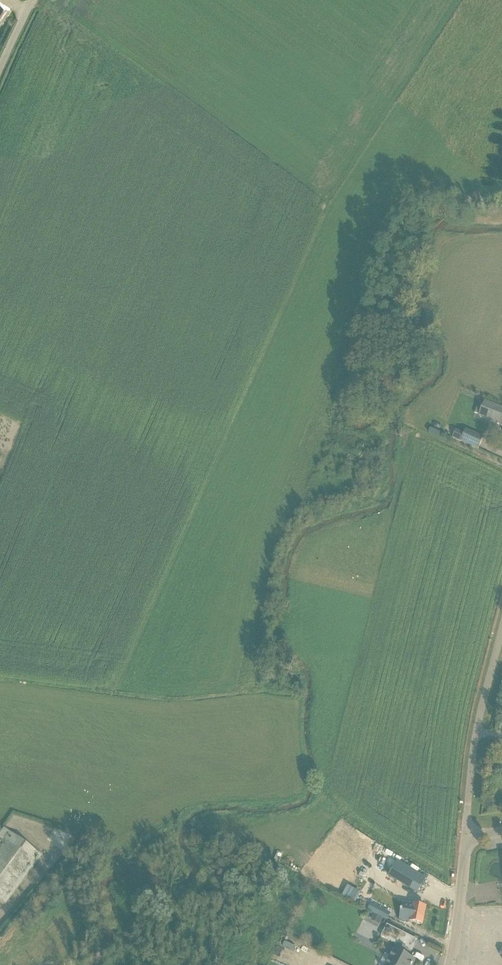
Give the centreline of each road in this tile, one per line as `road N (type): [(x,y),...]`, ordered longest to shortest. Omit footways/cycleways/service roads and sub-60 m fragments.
road 1 (unclassified): [(467,836),(476,740),(501,632)]
road 2 (unclassified): [(450,964),(467,836)]

